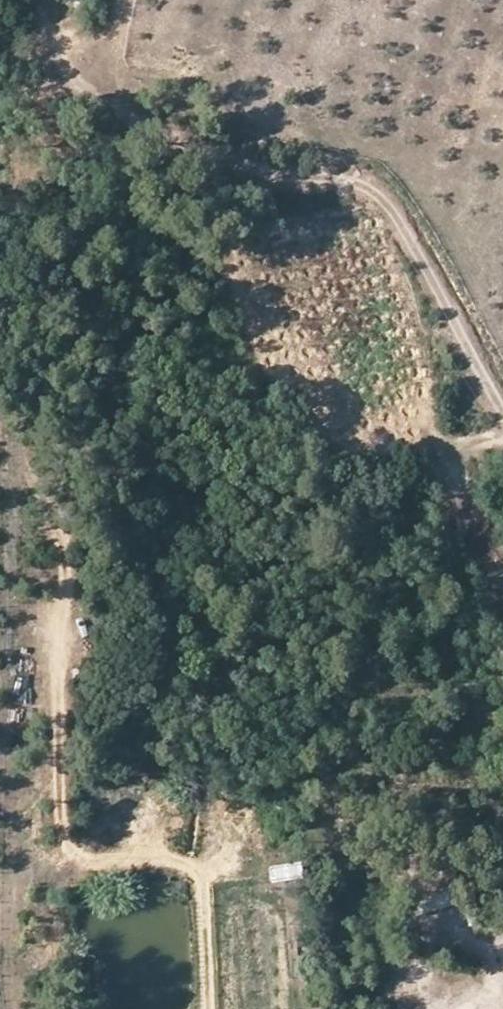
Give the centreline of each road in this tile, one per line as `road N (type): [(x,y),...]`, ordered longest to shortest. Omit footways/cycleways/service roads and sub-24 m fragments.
road 1 (track): [(35,0),(71,78),(119,122),(275,174),(365,187),(391,208),(502,409)]
road 2 (track): [(208,1008),(200,885),(185,862),(65,851),(66,533)]

